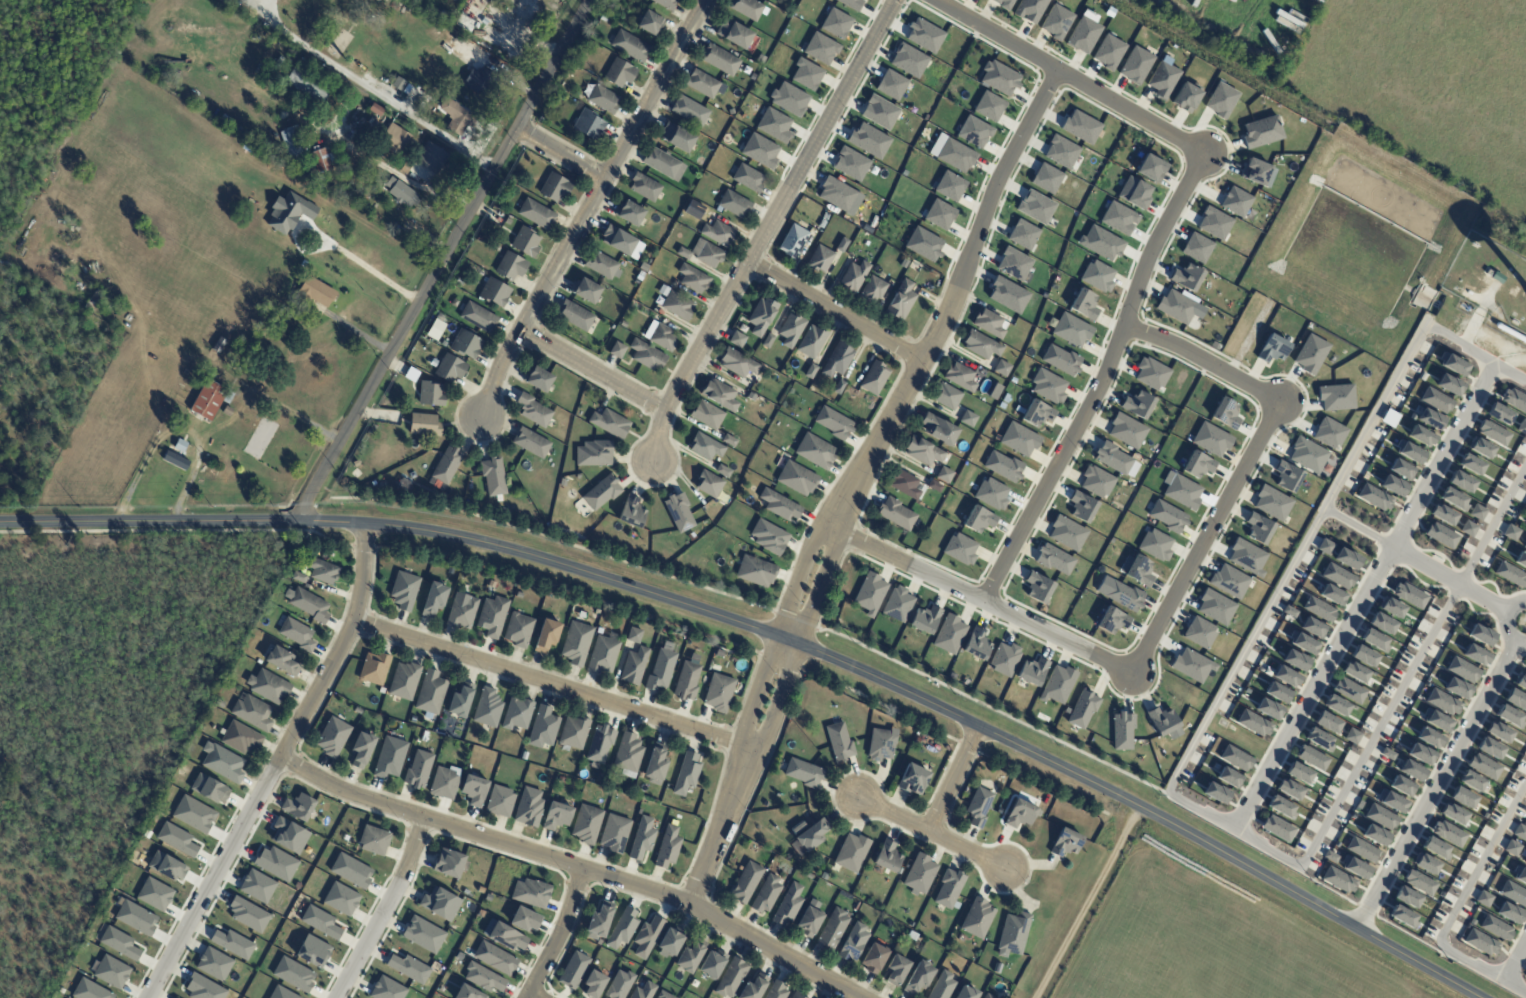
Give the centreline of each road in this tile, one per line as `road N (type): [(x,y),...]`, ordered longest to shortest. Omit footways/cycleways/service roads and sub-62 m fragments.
road 1 (tertiary): [(0,524),(368,524),(466,540),(683,605),(799,643),(981,728),(1486,997)]
road 2 (residential): [(853,997),(690,906),(357,798),(281,757)]
road 3 (residential): [(301,522),(590,0)]
road 4 (residential): [(1492,366),(1233,828)]
road 5 (residential): [(148,997),(359,622),(368,524)]
road 6 (residential): [(893,0),(665,411),(651,465)]
road 7 (residential): [(834,528),(945,318),(1051,67)]
road 8 (residential): [(983,601),(1084,417),(1151,249),(1200,154)]
road 9 (residential): [(484,420),(519,330),(707,0)]
road 10 (residential): [(748,747),(359,622)]
road 11 (residential): [(834,528),(1132,674)]
road 12 (residential): [(1518,643),(1356,926)]
road 13 (residential): [(931,0),(1200,154)]
road 14 (residential): [(1132,674),(1278,402)]
road 15 (residential): [(748,747),(767,729),(825,579),(834,528)]
road 16 (residential): [(834,528),(804,568),(748,747)]
road 17 (track): [(1036,997),(1140,807)]
road 18 (residential): [(1327,512),(1507,614)]
road 19 (residential): [(923,363),(749,262)]
road 20 (residential): [(337,997),(387,907),(423,818)]
road 21 (residential): [(1121,324),(1189,351),(1278,402)]
road 22 (residential): [(690,906),(748,747)]
road 23 (residential): [(857,797),(1008,873)]
road 24 (residential): [(665,411),(519,330)]
road 25 (residential): [(527,997),(583,869)]

